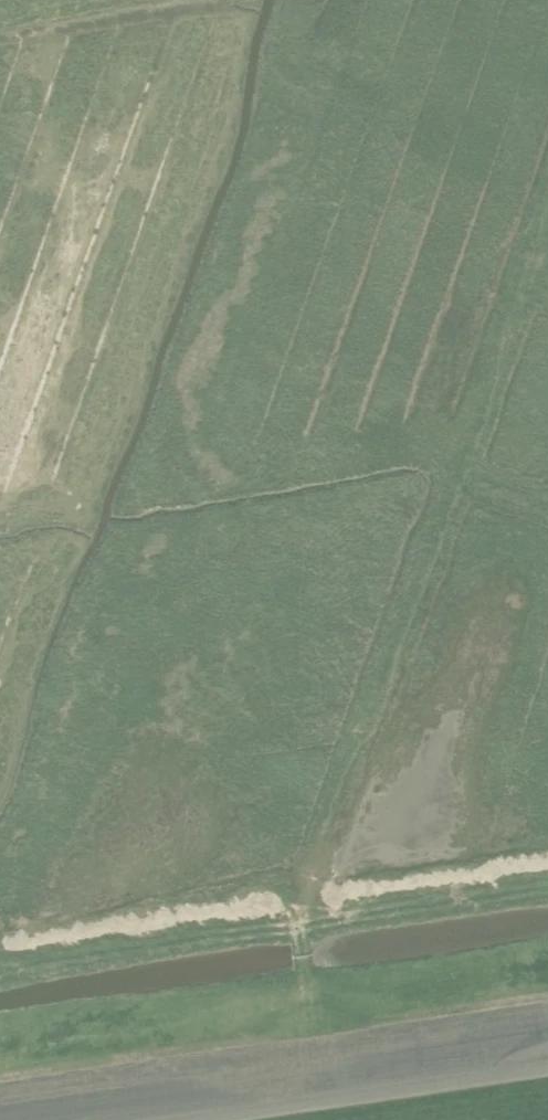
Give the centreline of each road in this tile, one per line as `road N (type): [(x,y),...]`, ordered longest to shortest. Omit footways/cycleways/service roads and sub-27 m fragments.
road 1 (track): [(177,1119),(547,1065)]

